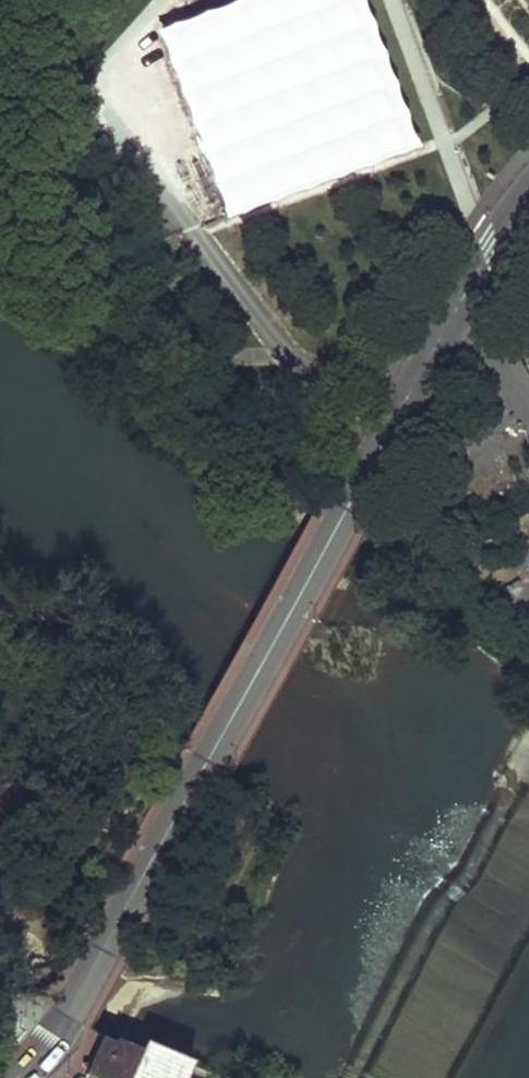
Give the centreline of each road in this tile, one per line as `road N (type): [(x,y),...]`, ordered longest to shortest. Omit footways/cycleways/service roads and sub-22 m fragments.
road 1 (residential): [(70,1007),(489,247),(528,195)]

